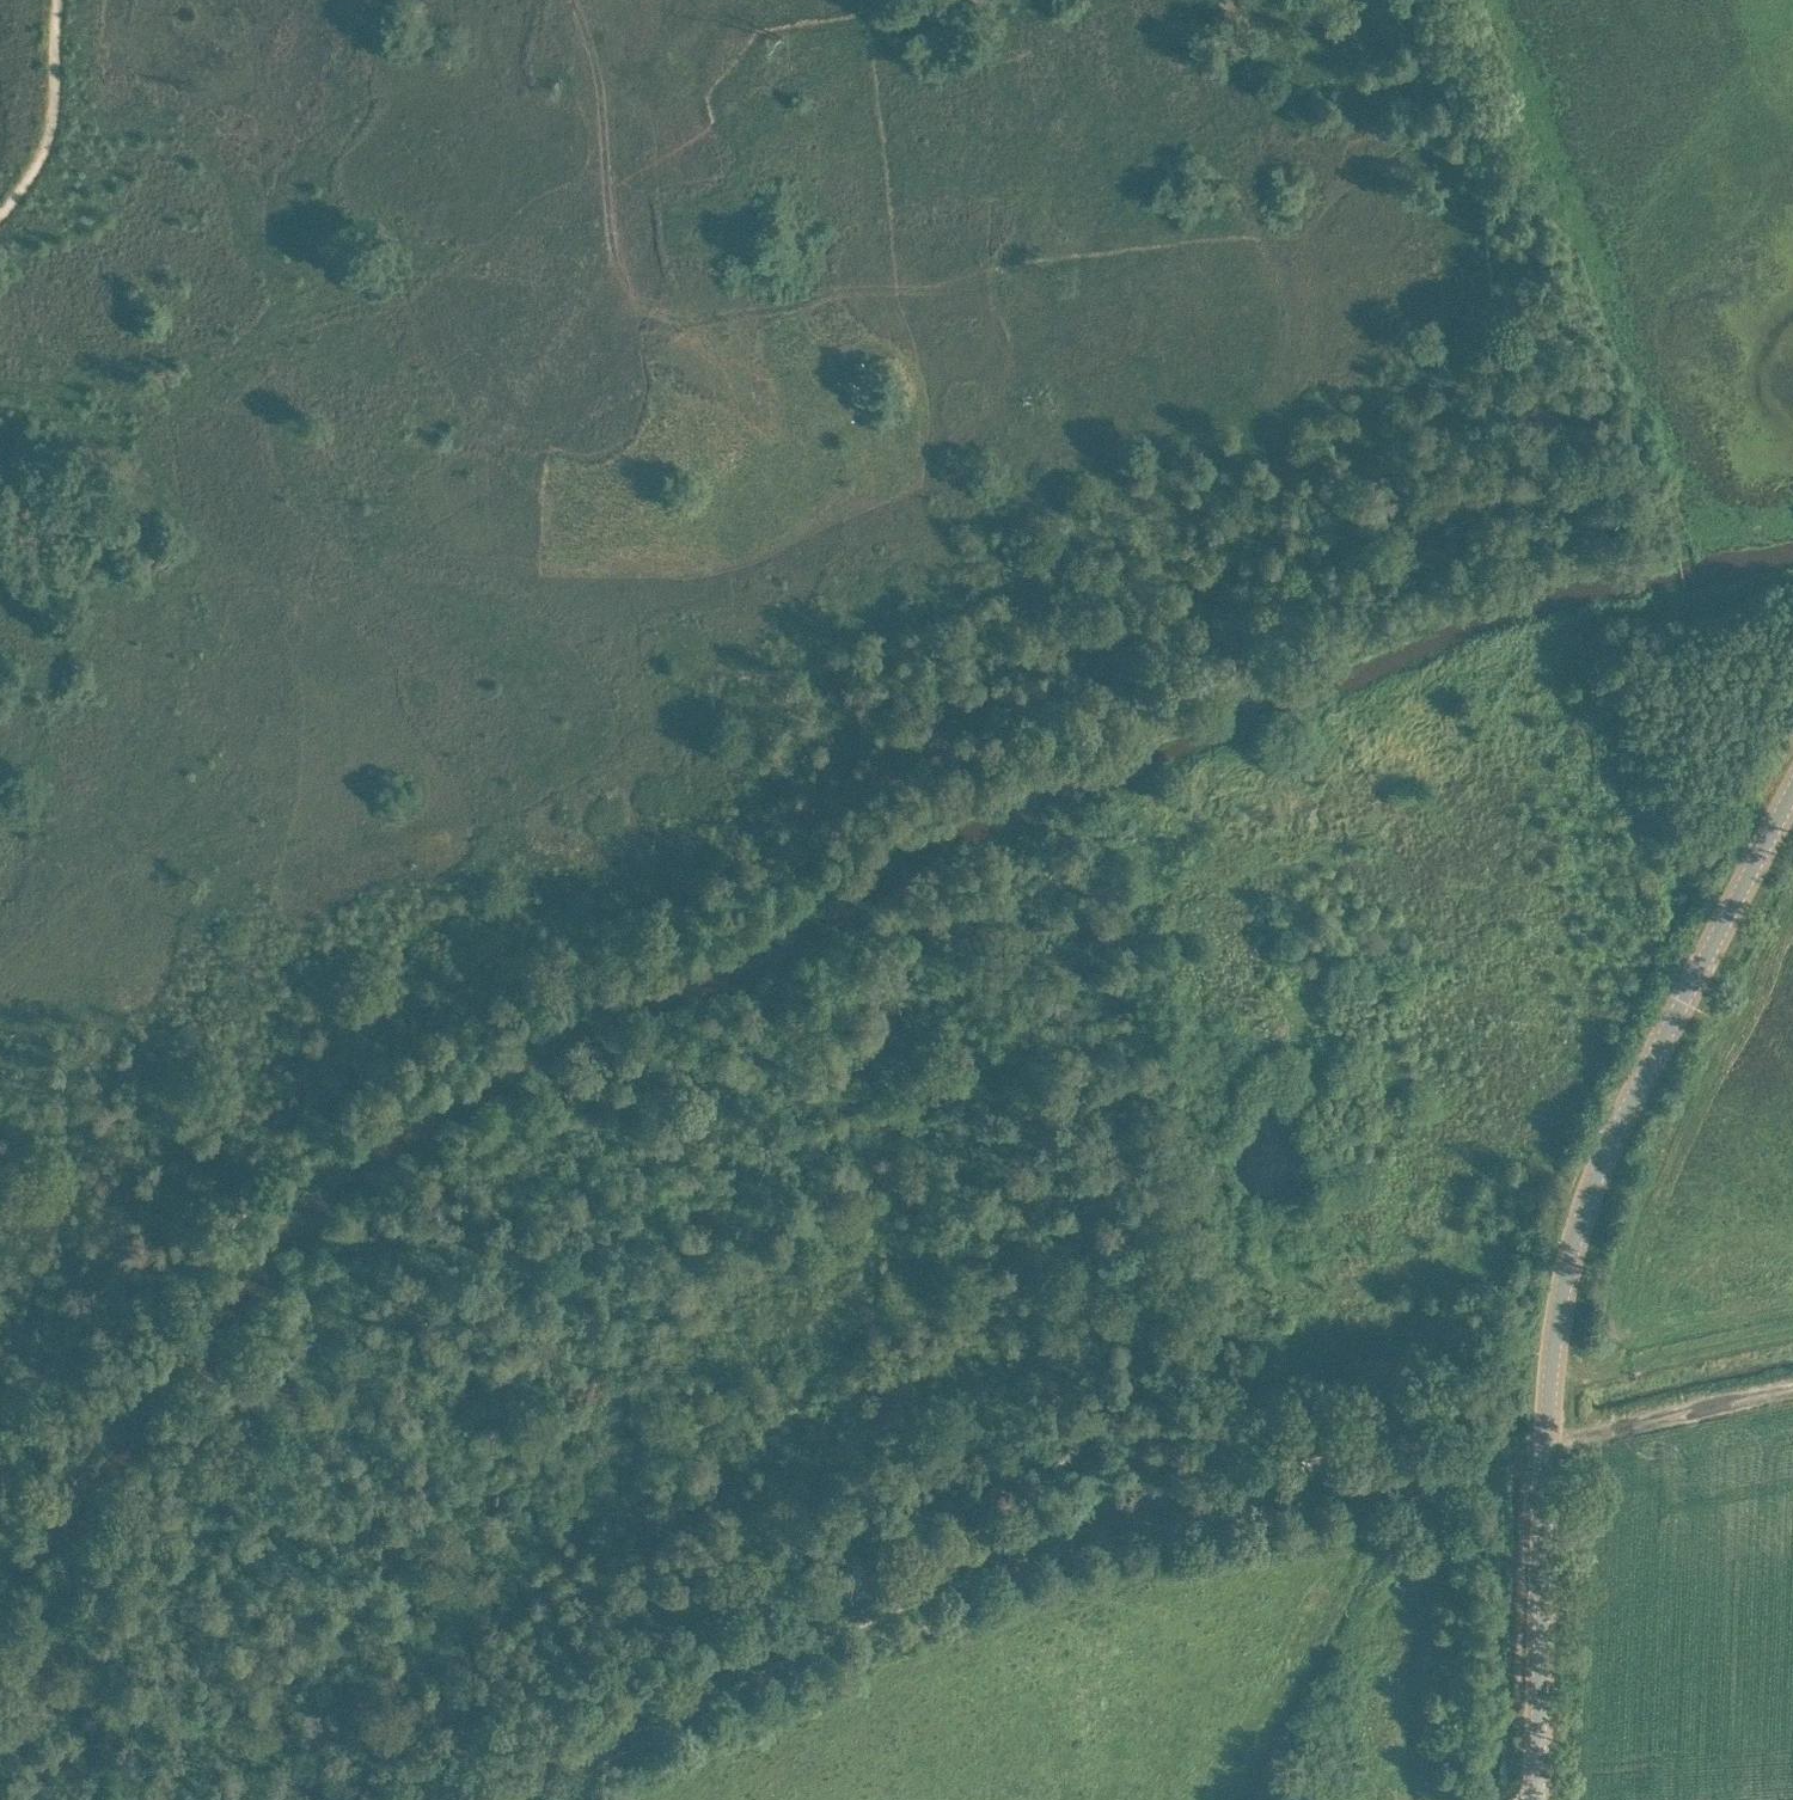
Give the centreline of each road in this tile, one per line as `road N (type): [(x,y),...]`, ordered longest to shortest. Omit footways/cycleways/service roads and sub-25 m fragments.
road 1 (tertiary): [(1544,1799),(1556,1362),(1580,1214),(1608,1145),(1792,792)]
road 2 (track): [(1792,1390),(1554,1442)]

